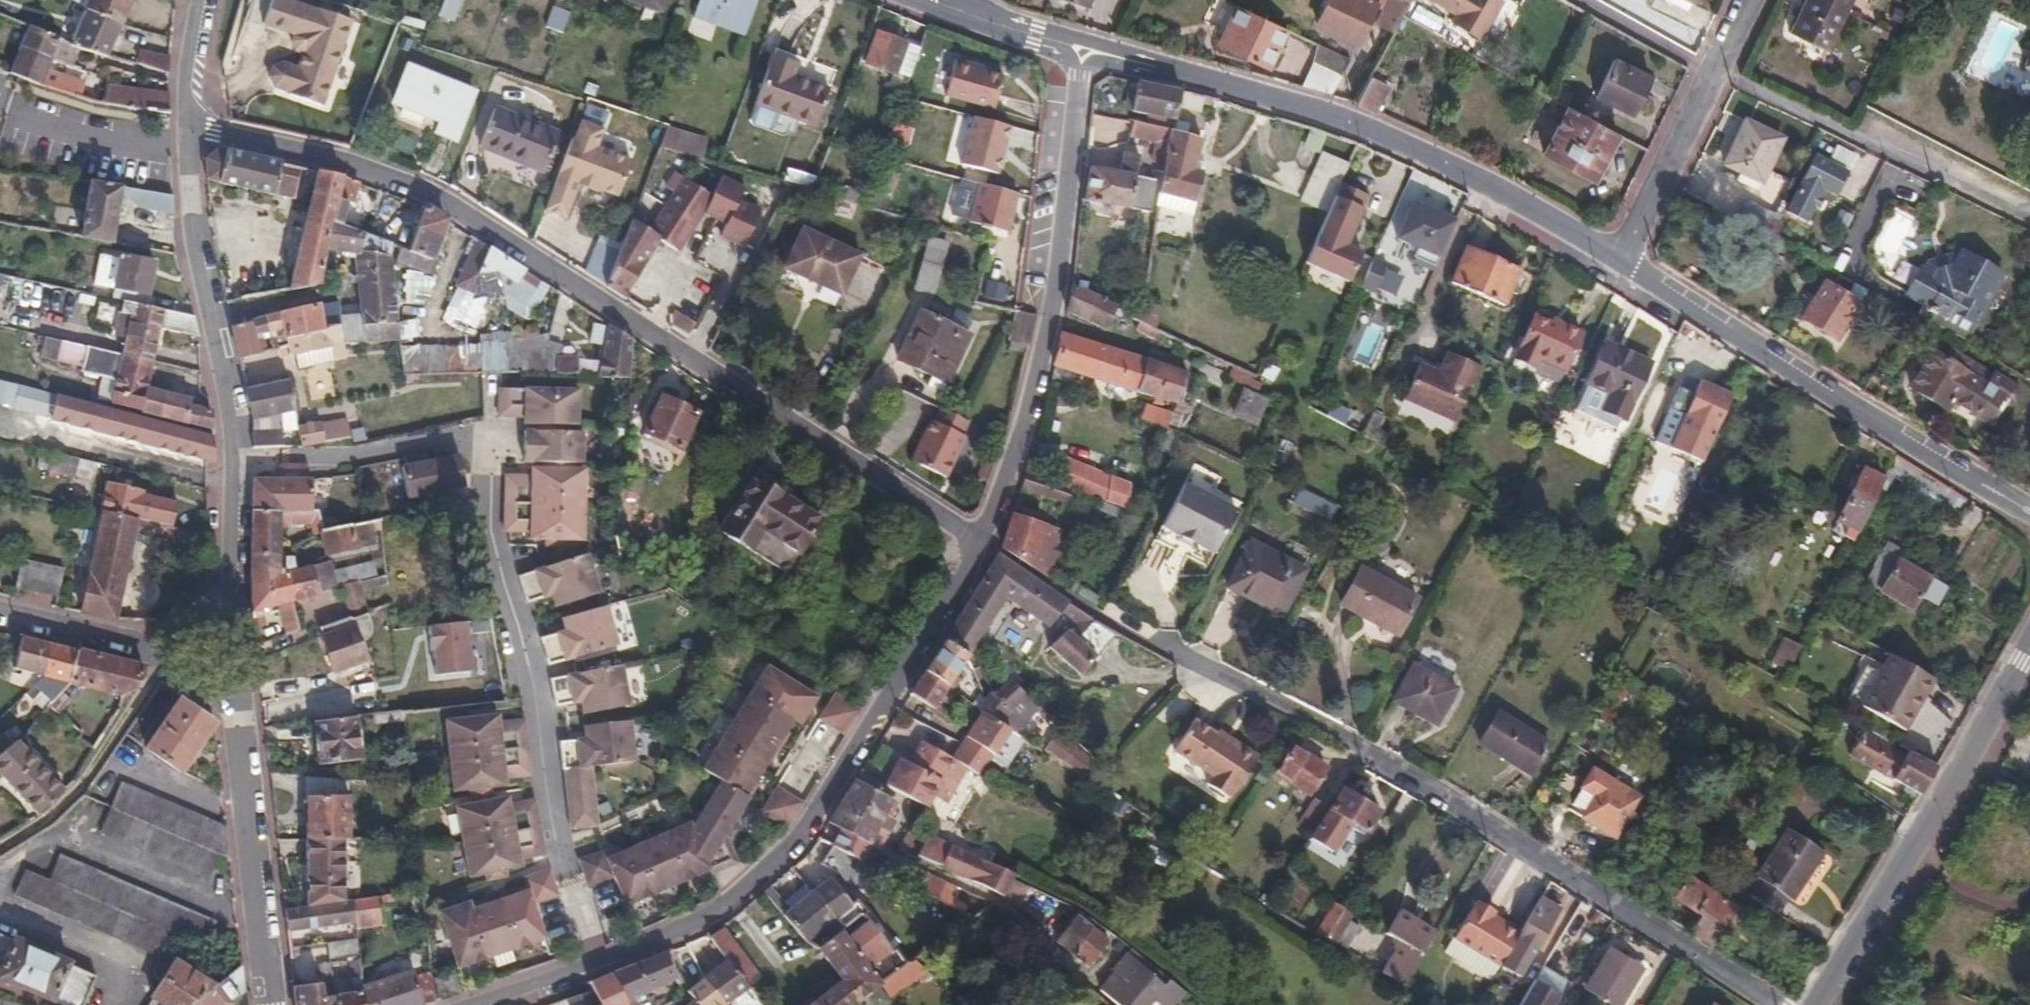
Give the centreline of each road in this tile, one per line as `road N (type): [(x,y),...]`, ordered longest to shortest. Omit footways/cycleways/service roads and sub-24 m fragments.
road 1 (residential): [(186,124),(349,161),(448,199),(981,542)]
road 2 (residential): [(592,955),(567,889),(521,640),(494,544),(484,434),(230,466)]
road 3 (residential): [(1185,654),(1777,1004)]
road 4 (residential): [(981,542),(802,832),(715,911),(592,955)]
road 5 (residential): [(1624,257),(1496,182),(1352,118),(1080,48)]
road 6 (residential): [(1080,48),(1061,269),(1037,385),(981,542)]
road 7 (residential): [(2029,510),(1624,257)]
road 8 (residential): [(1819,1004),(2029,647)]
road 9 (residential): [(275,1004),(232,646)]
road 10 (residential): [(230,466),(231,396),(198,246),(186,124)]
road 11 (residential): [(2029,220),(1716,74)]
road 12 (residential): [(0,617),(162,653),(232,646)]
road 13 (residential): [(1624,257),(1716,74)]
road 14 (residential): [(232,646),(230,466)]
road 15 (residential): [(1716,74),(1579,0)]
road 16 (residential): [(949,4),(1080,48)]
road 17 (residential): [(592,955),(463,1004)]
road 18 (residential): [(186,124),(185,68),(197,0)]

